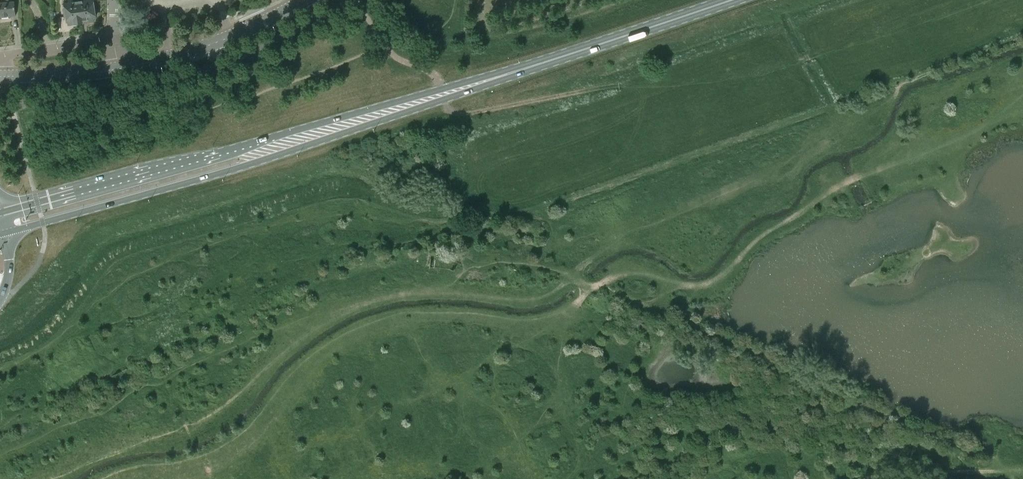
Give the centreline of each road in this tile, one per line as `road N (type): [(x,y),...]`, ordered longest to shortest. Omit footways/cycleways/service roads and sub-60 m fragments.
road 1 (primary): [(4,233),(243,167),(524,68)]
road 2 (primary): [(524,68),(0,213)]
road 3 (primary): [(524,68),(730,0)]
road 4 (tertiary): [(305,0),(230,37),(116,69)]
road 5 (residential): [(113,39),(0,56),(2,76)]

